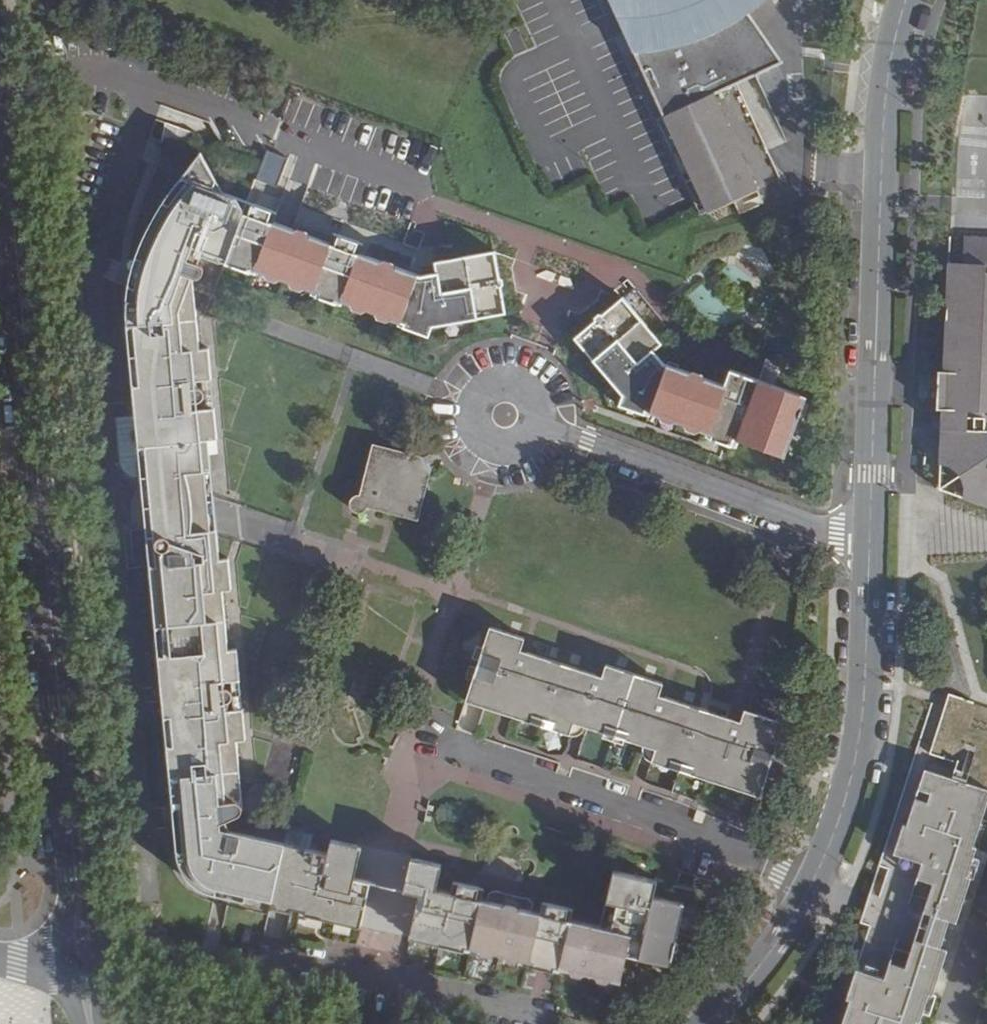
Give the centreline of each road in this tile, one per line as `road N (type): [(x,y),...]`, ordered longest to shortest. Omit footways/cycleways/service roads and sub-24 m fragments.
road 1 (residential): [(86,978),(0,138)]
road 2 (residential): [(208,308),(871,547)]
road 3 (tertiary): [(871,547),(885,109),(906,0)]
road 4 (residential): [(424,739),(624,803),(718,841),(811,892)]
road 5 (tertiary): [(811,892),(845,815),(862,739),(871,547)]
road 6 (tertiary): [(705,1023),(811,892)]

